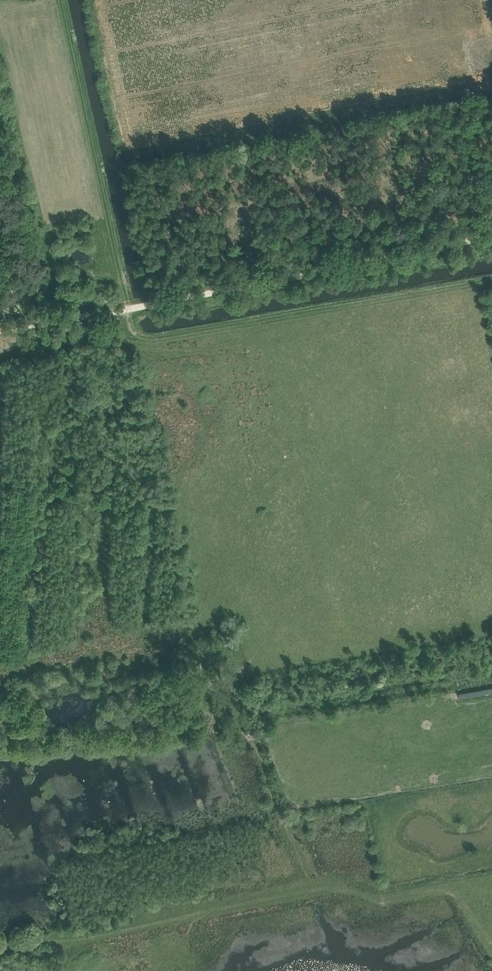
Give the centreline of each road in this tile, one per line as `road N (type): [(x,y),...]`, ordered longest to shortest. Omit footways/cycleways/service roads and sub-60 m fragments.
road 1 (track): [(491,237),(0,330)]
road 2 (track): [(126,307),(134,331),(149,339),(491,279)]
road 3 (track): [(126,307),(58,0)]

